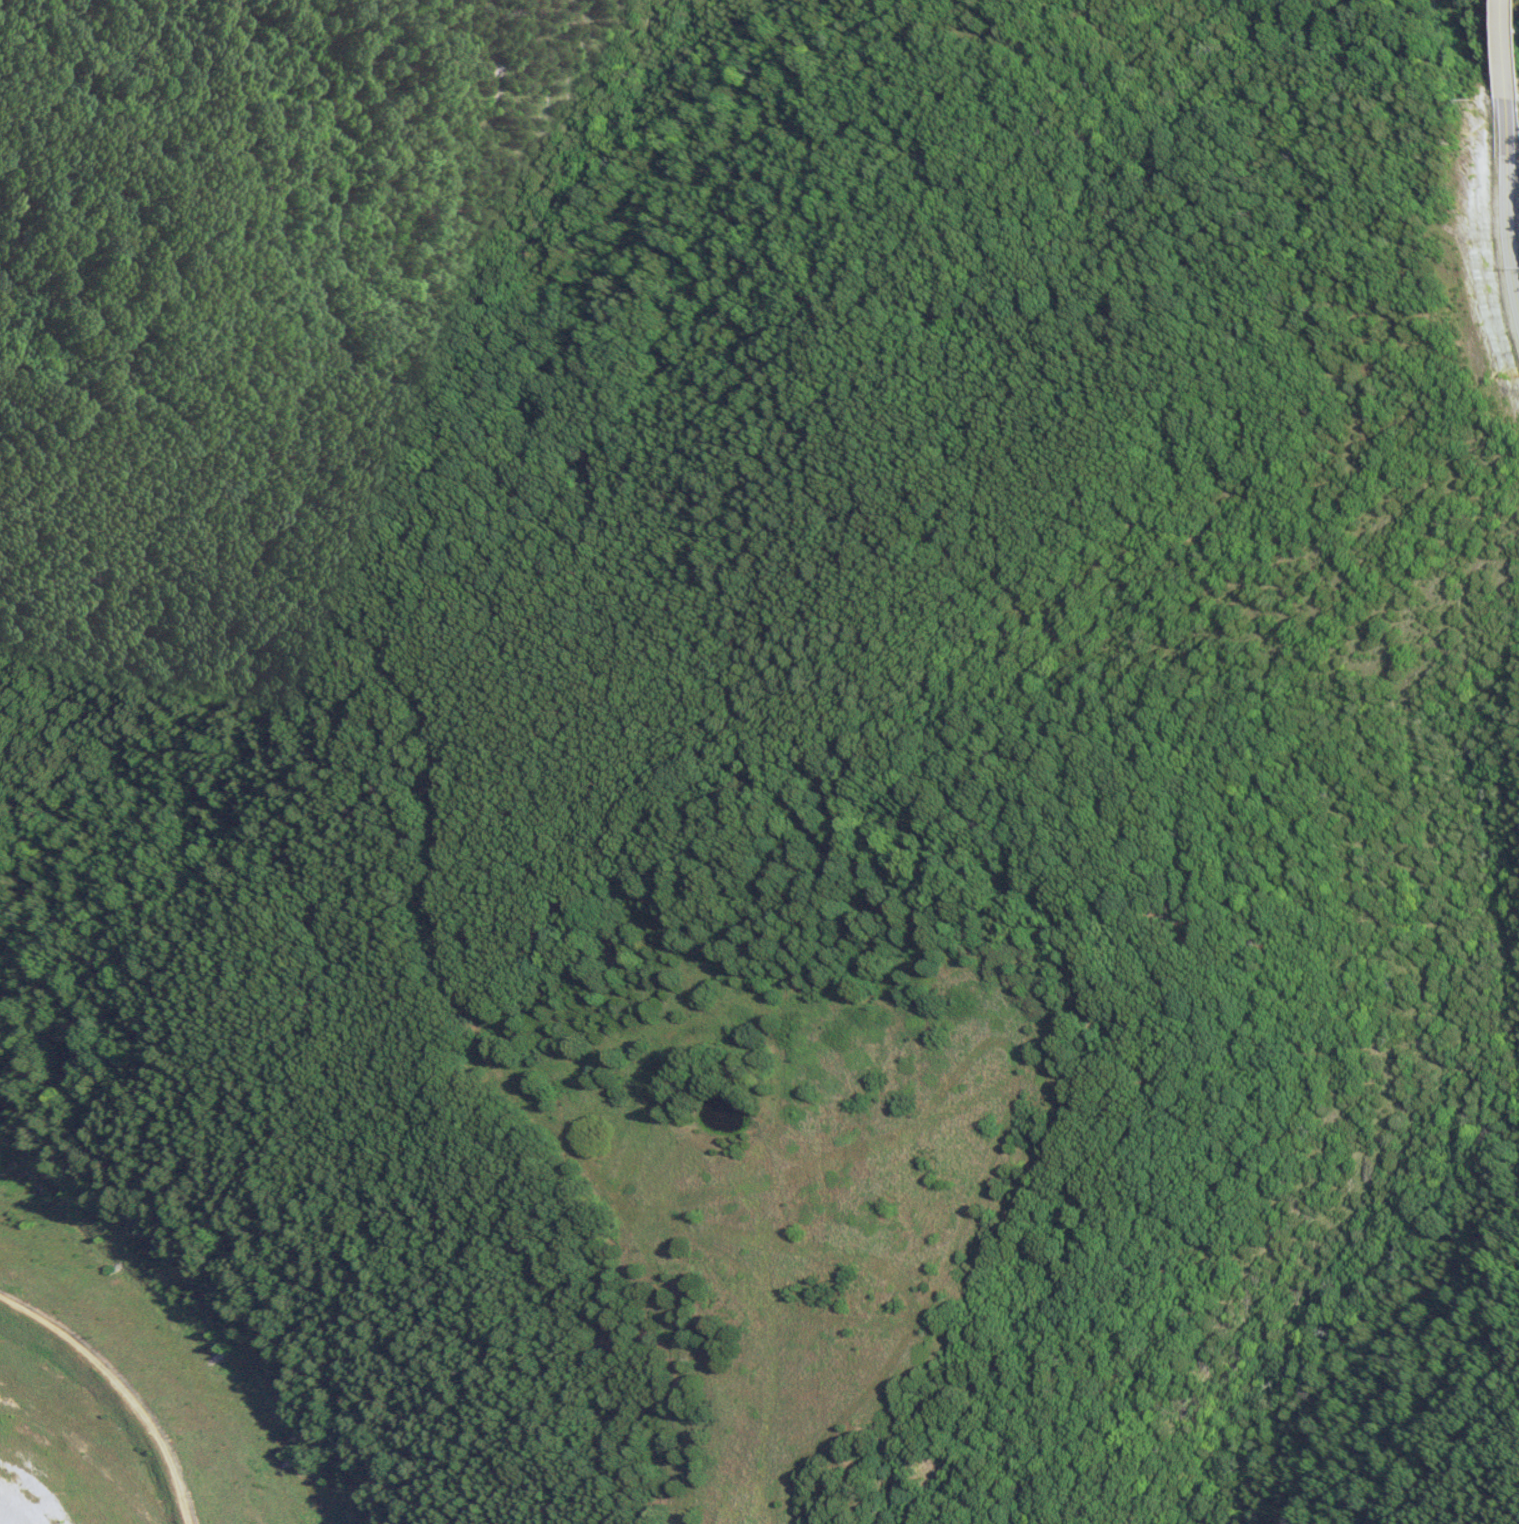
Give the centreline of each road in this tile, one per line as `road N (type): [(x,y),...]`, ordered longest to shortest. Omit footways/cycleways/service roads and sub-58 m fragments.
road 1 (residential): [(1518,357),(1486,249),(1506,100)]

